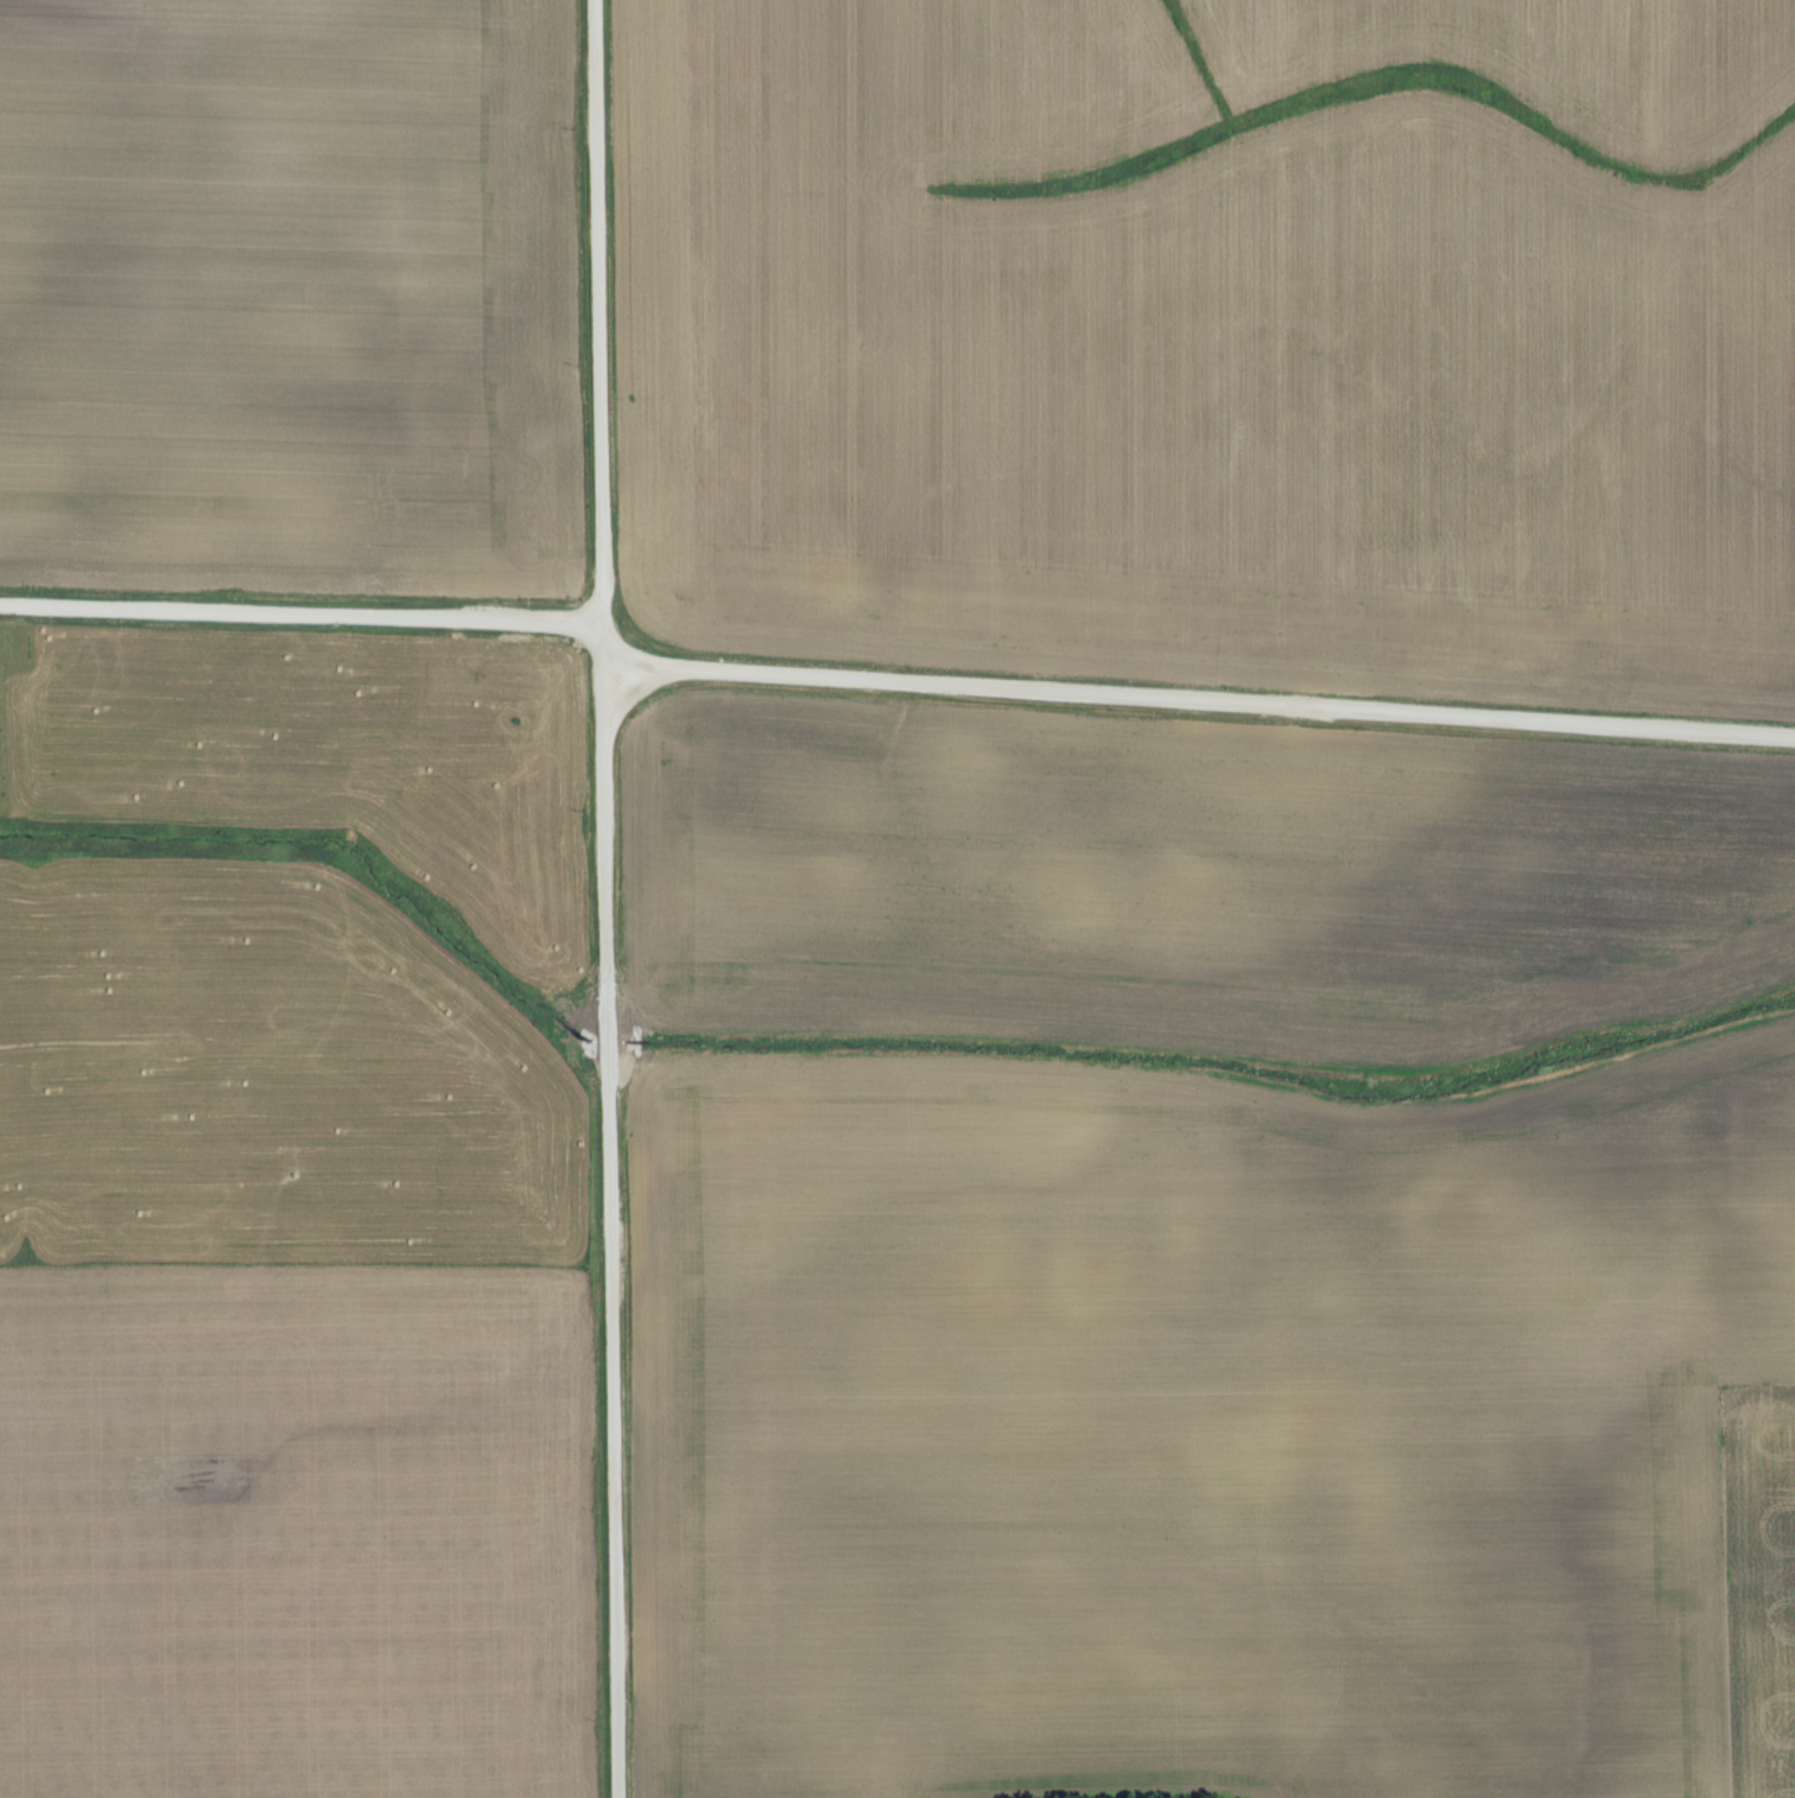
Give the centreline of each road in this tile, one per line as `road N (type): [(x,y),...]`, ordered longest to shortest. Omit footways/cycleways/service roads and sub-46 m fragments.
road 1 (residential): [(1794,740),(646,665),(605,643)]
road 2 (residential): [(623,1797),(605,643)]
road 3 (residential): [(605,643),(592,0)]
road 4 (residential): [(605,643),(558,621),(0,606)]

